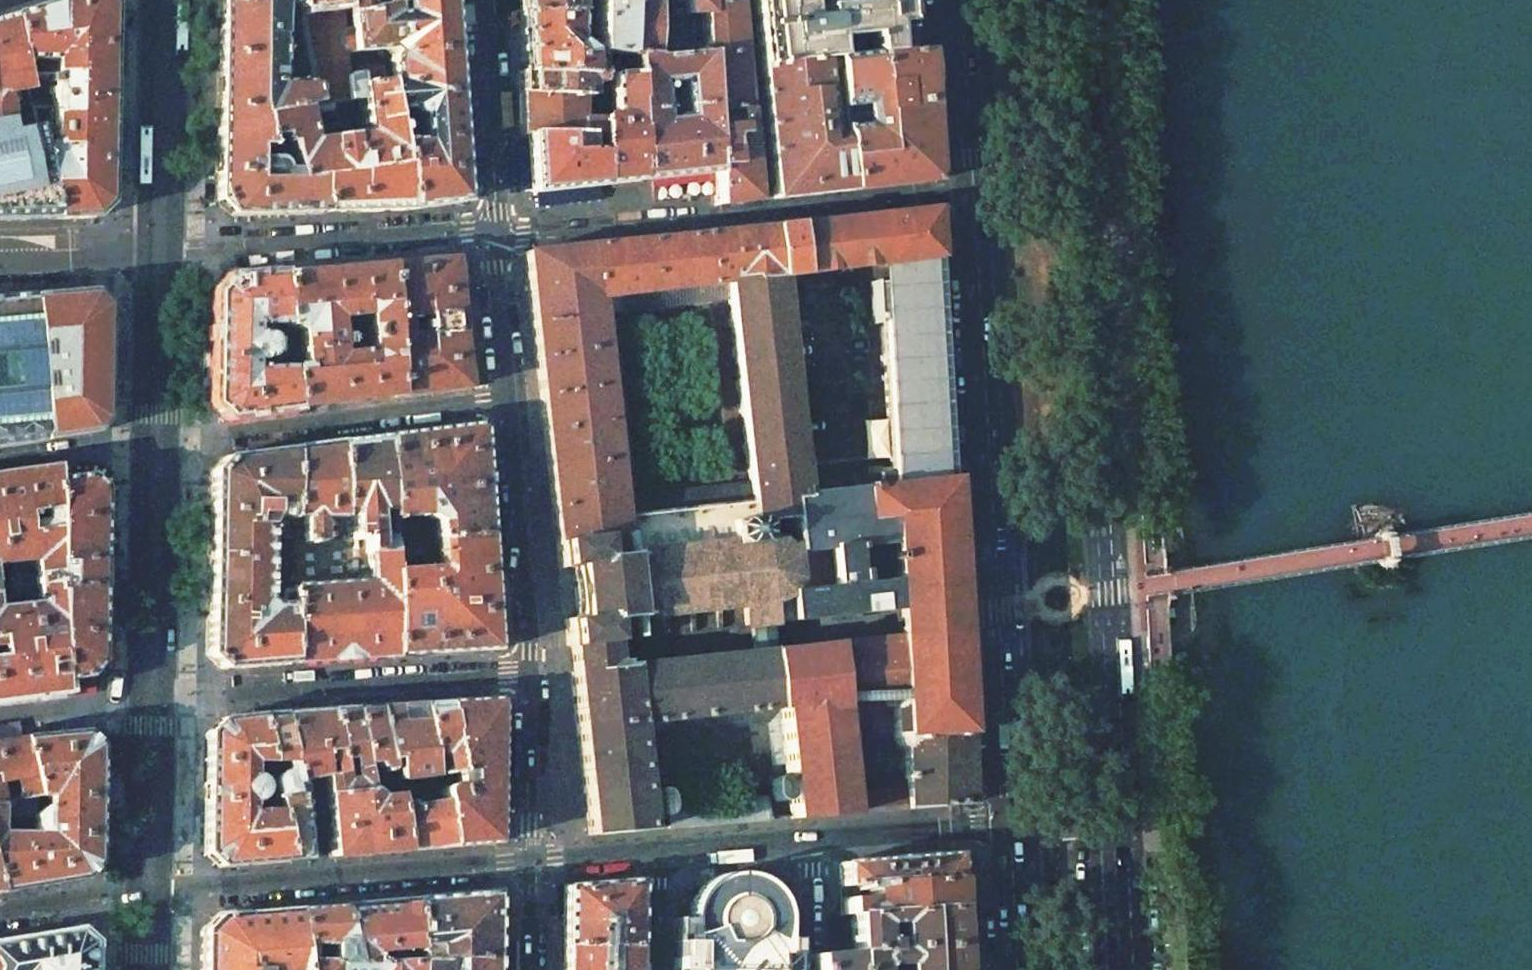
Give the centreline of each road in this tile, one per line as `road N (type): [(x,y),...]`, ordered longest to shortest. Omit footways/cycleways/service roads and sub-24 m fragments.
road 1 (primary): [(1123,969),(1085,174)]
road 2 (primary): [(979,191),(1010,825)]
road 3 (residential): [(530,859),(530,671),(497,234)]
road 4 (residential): [(530,859),(150,890),(0,914)]
road 5 (residential): [(0,254),(497,234)]
road 6 (residential): [(497,234),(525,239),(979,191)]
road 7 (residential): [(497,234),(485,0)]
road 8 (residential): [(1100,969),(1089,826),(1010,825)]
road 9 (residential): [(1010,825),(803,841)]
road 10 (primary): [(961,0),(979,191)]
road 11 (residential): [(803,841),(658,850)]
road 12 (primary): [(1085,174),(1078,30)]
road 13 (primary): [(1010,825),(1016,969)]
road 14 (residential): [(658,850),(530,859)]
road 15 (residential): [(806,969),(803,841)]

